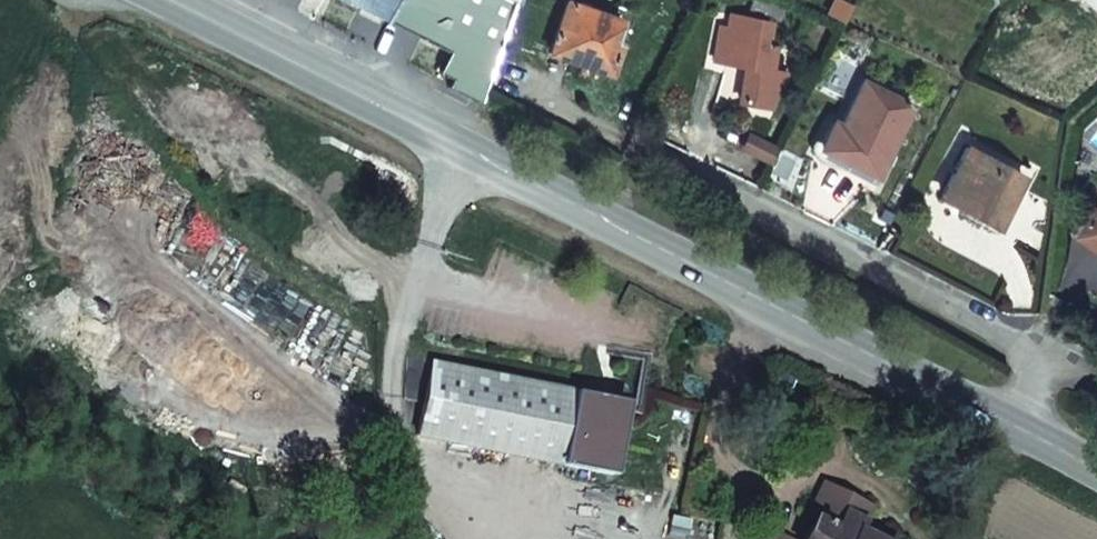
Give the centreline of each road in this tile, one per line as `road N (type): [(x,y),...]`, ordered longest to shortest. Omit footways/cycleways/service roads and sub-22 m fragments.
road 1 (primary): [(163,0),(1028,433)]
road 2 (residential): [(538,92),(1029,349),(1028,433)]

